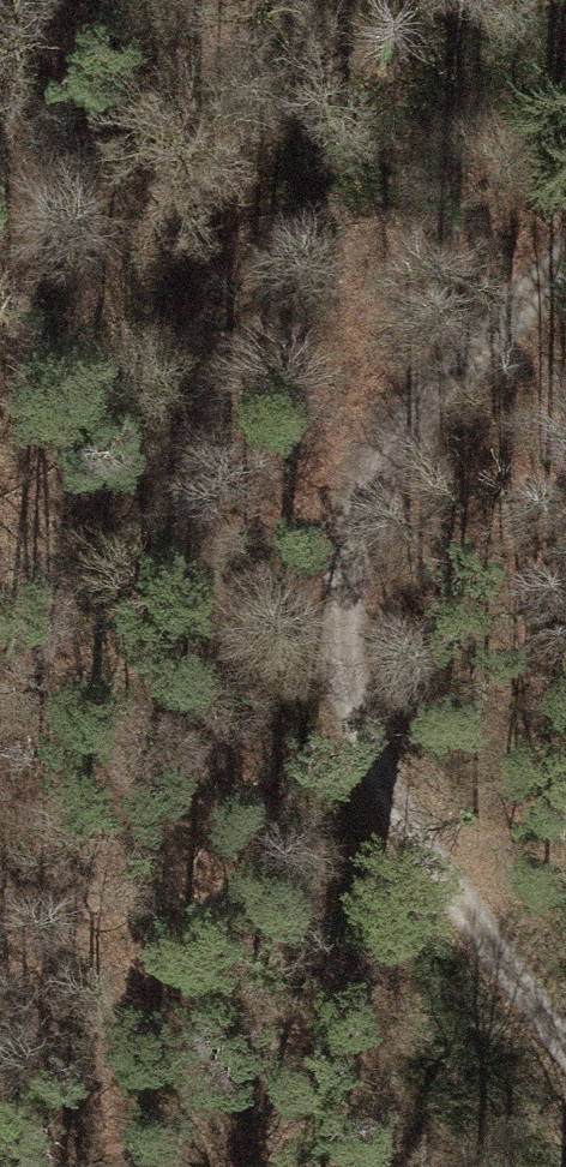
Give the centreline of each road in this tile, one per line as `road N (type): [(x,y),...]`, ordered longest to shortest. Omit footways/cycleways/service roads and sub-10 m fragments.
road 1 (track): [(565,273),(429,406),(358,505),(370,771),(496,931),(565,1039)]
road 2 (track): [(370,771),(254,668),(153,518),(116,389),(112,293),(167,160)]

